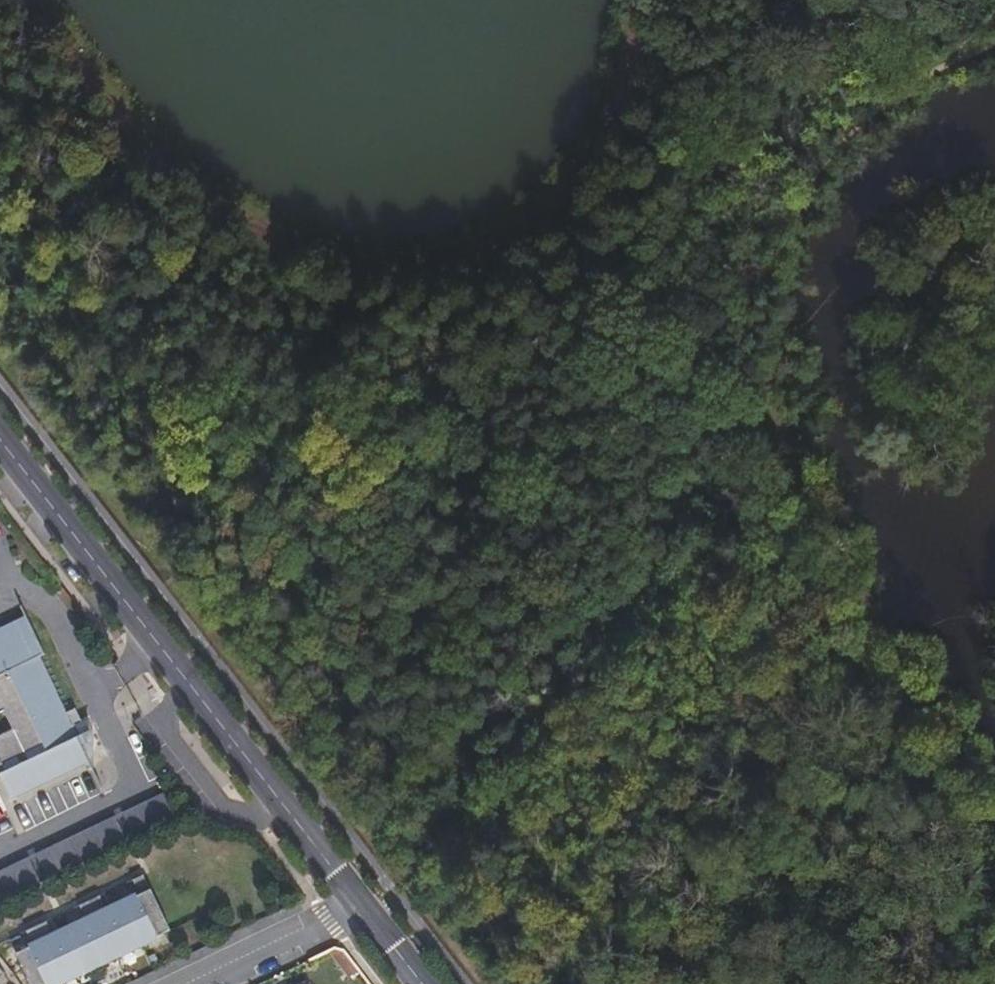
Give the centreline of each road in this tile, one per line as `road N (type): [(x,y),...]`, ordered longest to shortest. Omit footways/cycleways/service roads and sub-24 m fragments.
road 1 (track): [(32,0),(98,99),(205,211),(298,265),(417,269),(522,236),(584,184),(623,123),(668,0)]
road 2 (primary): [(0,440),(355,897)]
road 3 (residential): [(355,897),(333,917),(199,983)]

